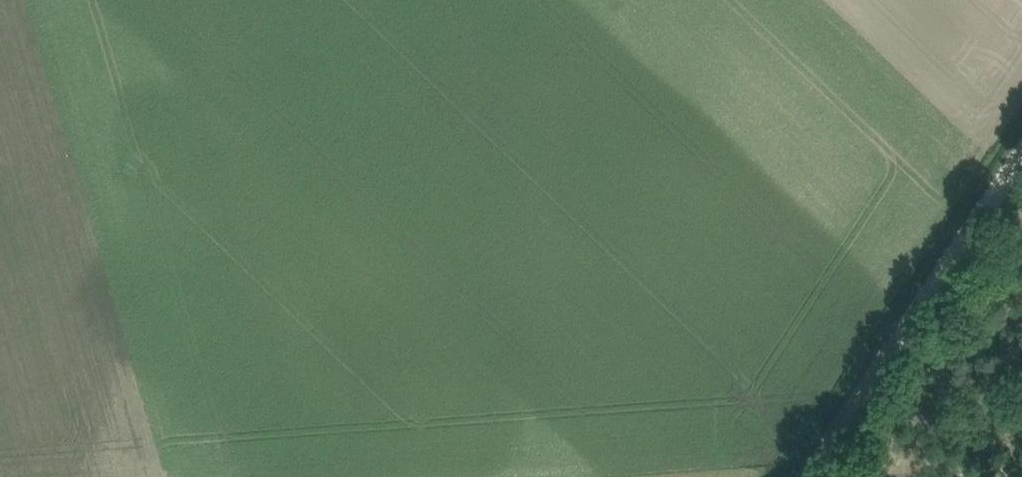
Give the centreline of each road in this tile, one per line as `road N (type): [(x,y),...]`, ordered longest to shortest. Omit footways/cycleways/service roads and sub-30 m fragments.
road 1 (track): [(807,476),(1021,156)]

